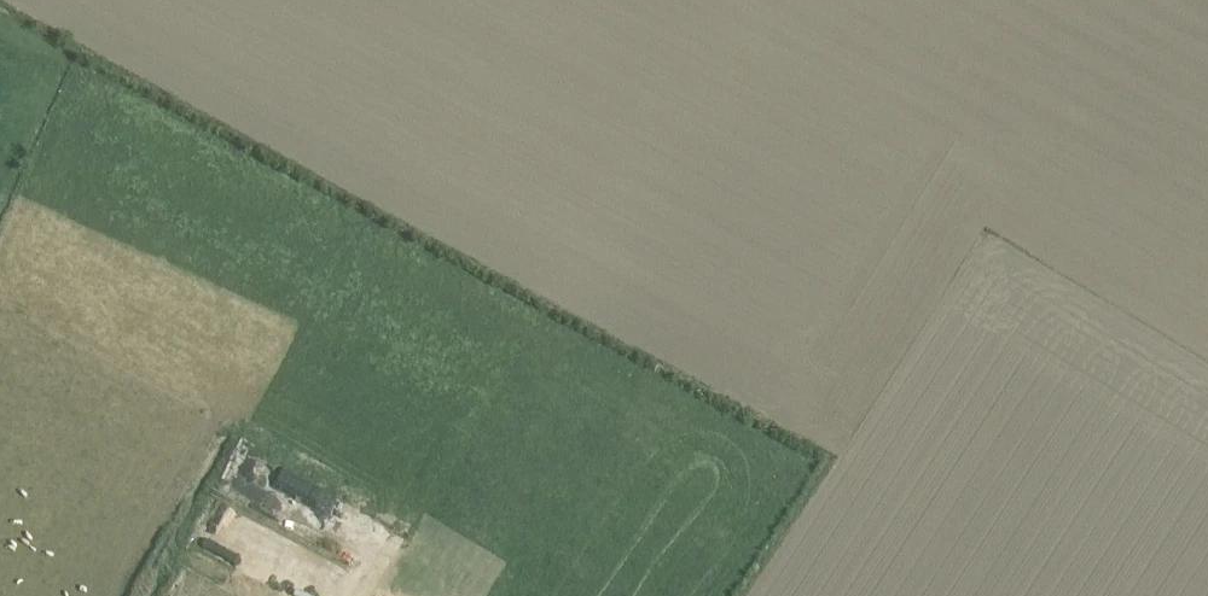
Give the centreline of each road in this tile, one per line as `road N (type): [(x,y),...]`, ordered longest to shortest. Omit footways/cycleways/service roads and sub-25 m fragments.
road 1 (track): [(725,0),(406,522)]

